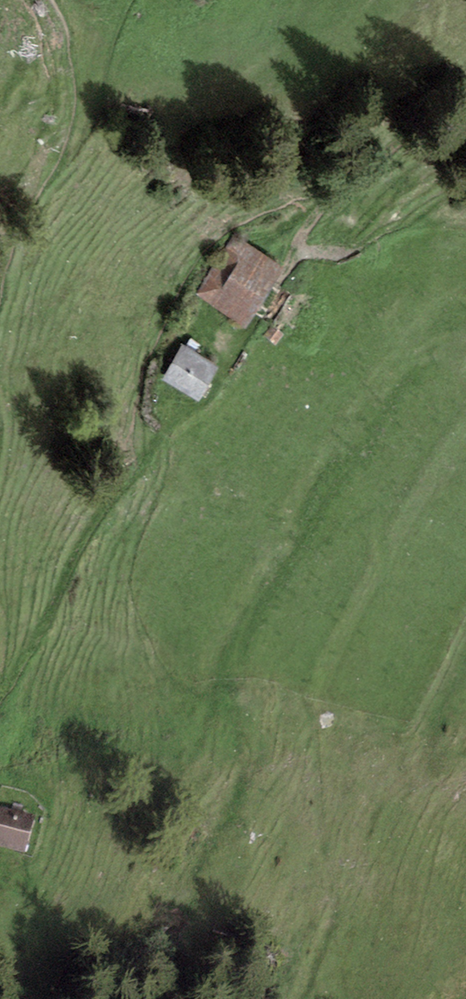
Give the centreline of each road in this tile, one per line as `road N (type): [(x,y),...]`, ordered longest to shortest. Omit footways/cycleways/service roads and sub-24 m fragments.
road 1 (track): [(465,77),(324,208),(252,212),(198,250),(157,332),(127,476),(0,690)]
road 2 (track): [(0,256),(42,152),(83,0)]

